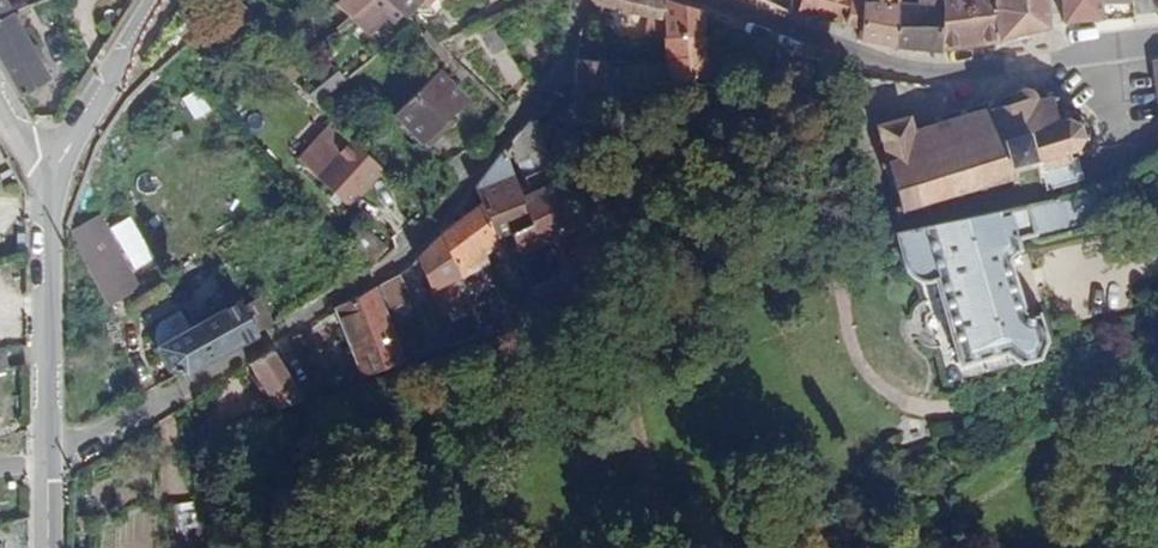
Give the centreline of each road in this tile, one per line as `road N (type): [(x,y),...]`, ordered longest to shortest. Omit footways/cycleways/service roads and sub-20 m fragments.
road 1 (residential): [(48,454),(120,424),(407,258),(565,73),(582,0)]
road 2 (residential): [(1157,41),(943,76),(833,51),(693,0)]
road 3 (residential): [(55,168),(48,454)]
road 4 (residential): [(55,168),(162,0)]

